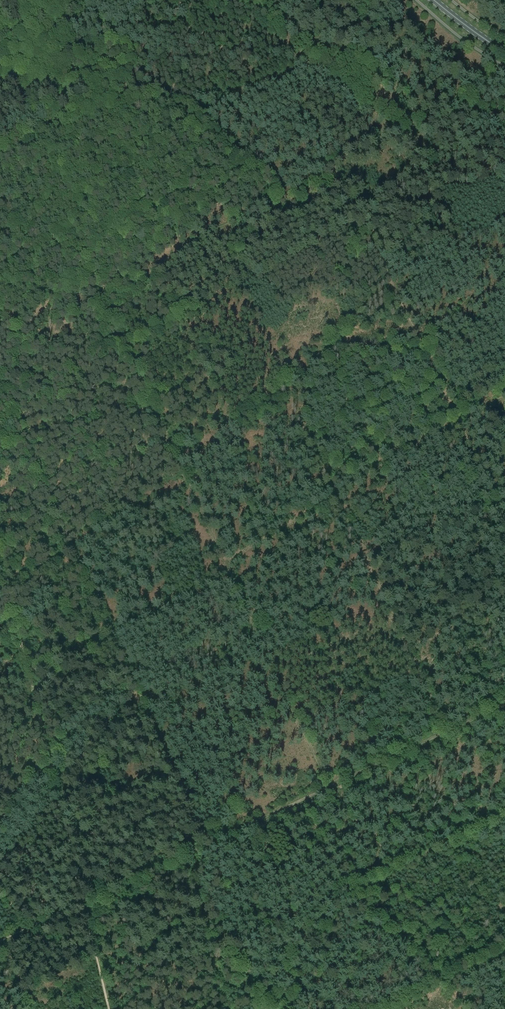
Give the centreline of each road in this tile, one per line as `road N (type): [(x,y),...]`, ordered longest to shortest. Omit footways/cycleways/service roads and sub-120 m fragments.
road 1 (track): [(504,517),(335,167),(107,296),(0,332)]
road 2 (track): [(109,1008),(90,899),(0,555)]
road 3 (track): [(504,707),(90,899)]

